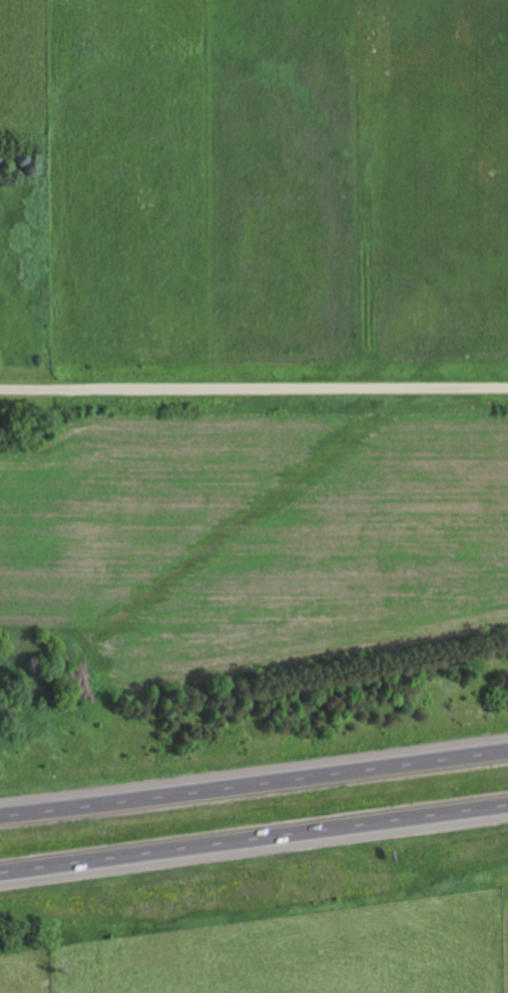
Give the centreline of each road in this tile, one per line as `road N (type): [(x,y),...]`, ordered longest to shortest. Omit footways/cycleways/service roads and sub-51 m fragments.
road 1 (motorway): [(0,872),(507,806)]
road 2 (motorway): [(507,752),(0,817)]
road 3 (residential): [(507,387),(0,381)]

